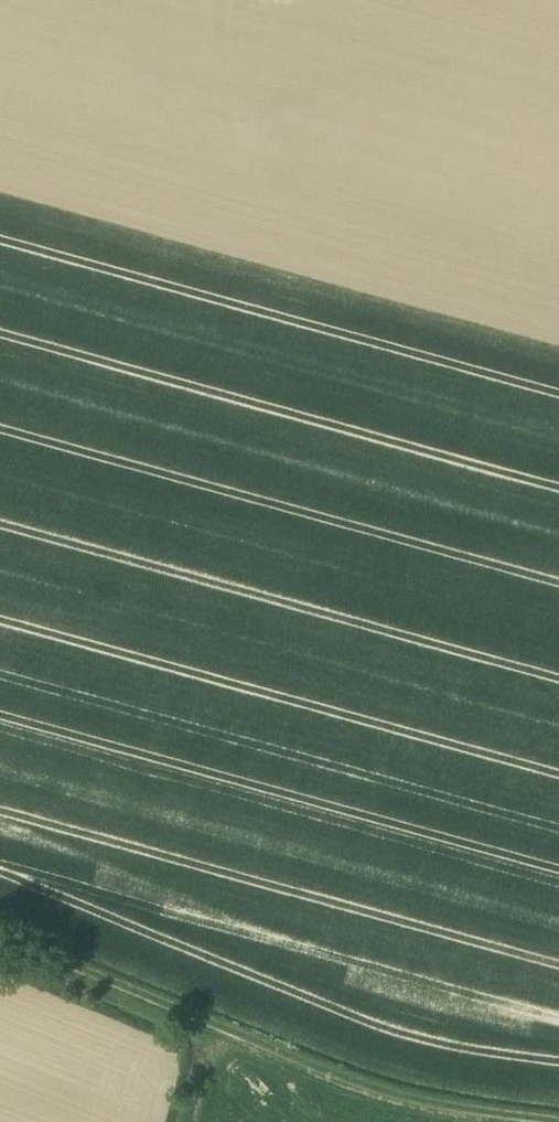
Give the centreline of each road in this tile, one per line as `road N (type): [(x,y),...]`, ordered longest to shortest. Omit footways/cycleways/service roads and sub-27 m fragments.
road 1 (track): [(0,932),(392,1095),(491,1115),(558,1119)]

